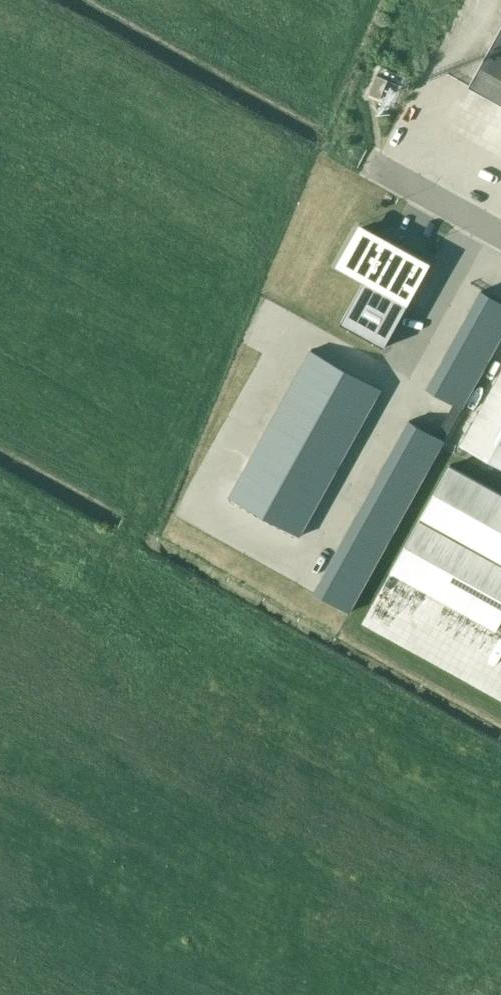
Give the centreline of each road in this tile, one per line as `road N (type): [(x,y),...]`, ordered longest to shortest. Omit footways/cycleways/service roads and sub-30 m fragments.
road 1 (unclassified): [(500,235),(367,162)]

